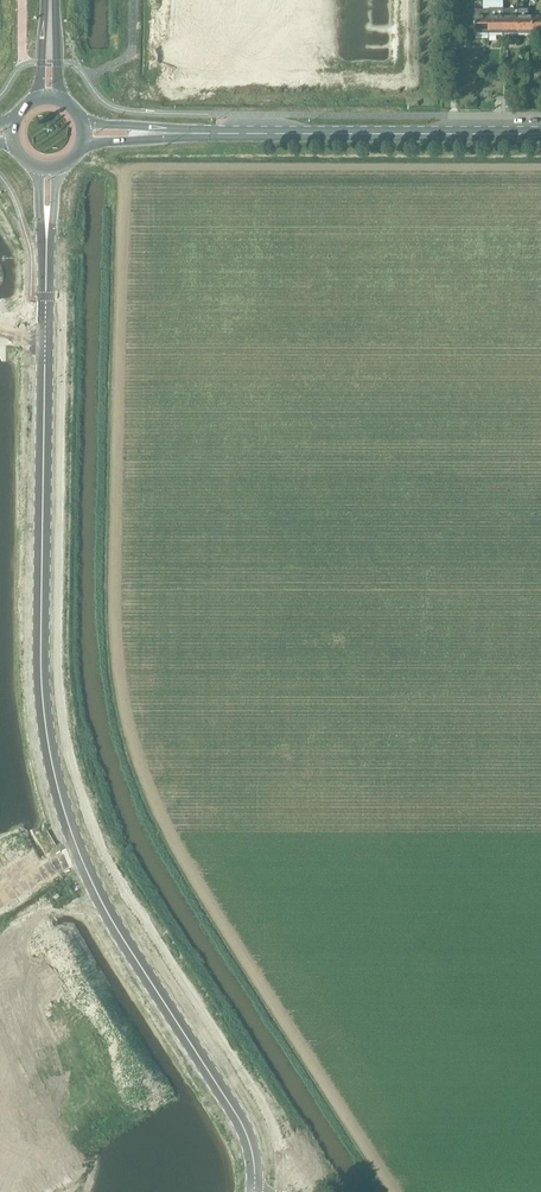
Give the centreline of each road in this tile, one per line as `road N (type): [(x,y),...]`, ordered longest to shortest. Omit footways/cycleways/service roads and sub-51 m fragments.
road 1 (tertiary): [(254,1191),(242,1125),(106,910),(58,791),(41,665),(45,332)]
road 2 (primary): [(540,133),(219,133)]
road 3 (primary): [(80,147),(219,133)]
road 4 (primary): [(219,133),(81,120)]

